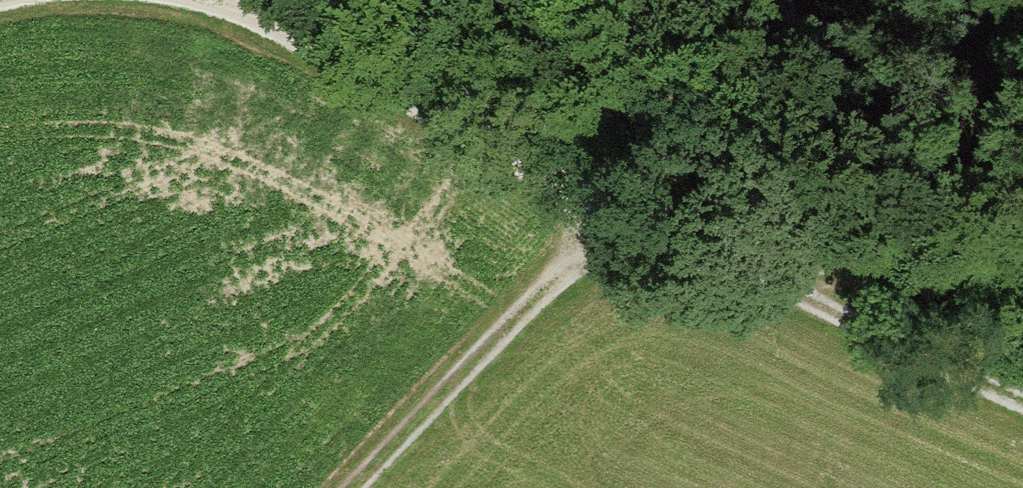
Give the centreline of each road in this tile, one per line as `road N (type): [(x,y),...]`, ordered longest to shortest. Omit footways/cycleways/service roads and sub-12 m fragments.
road 1 (track): [(160,0),(229,19),(618,222),(1022,404)]
road 2 (track): [(367,487),(618,222)]

